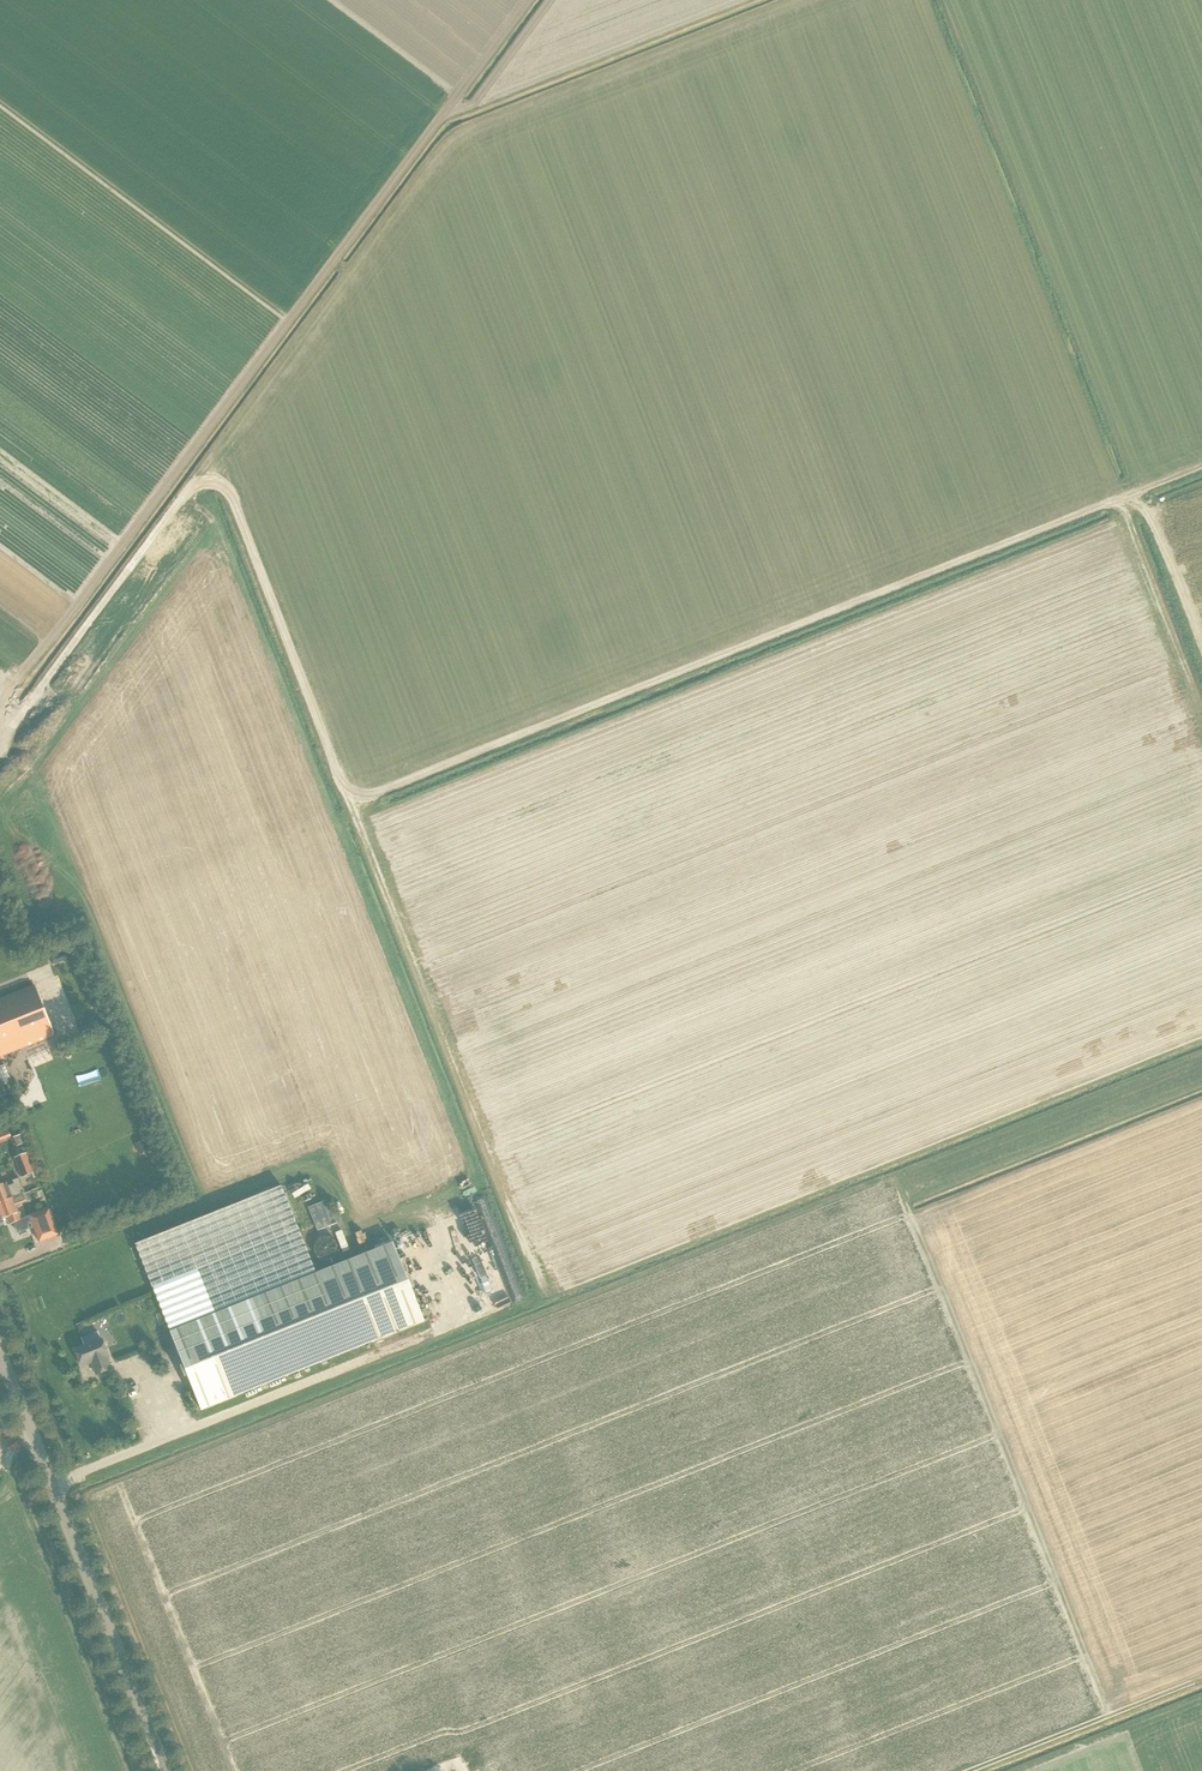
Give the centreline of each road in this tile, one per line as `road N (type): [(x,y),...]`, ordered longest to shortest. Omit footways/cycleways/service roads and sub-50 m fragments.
road 1 (unclassified): [(163,1770),(0,1359)]

